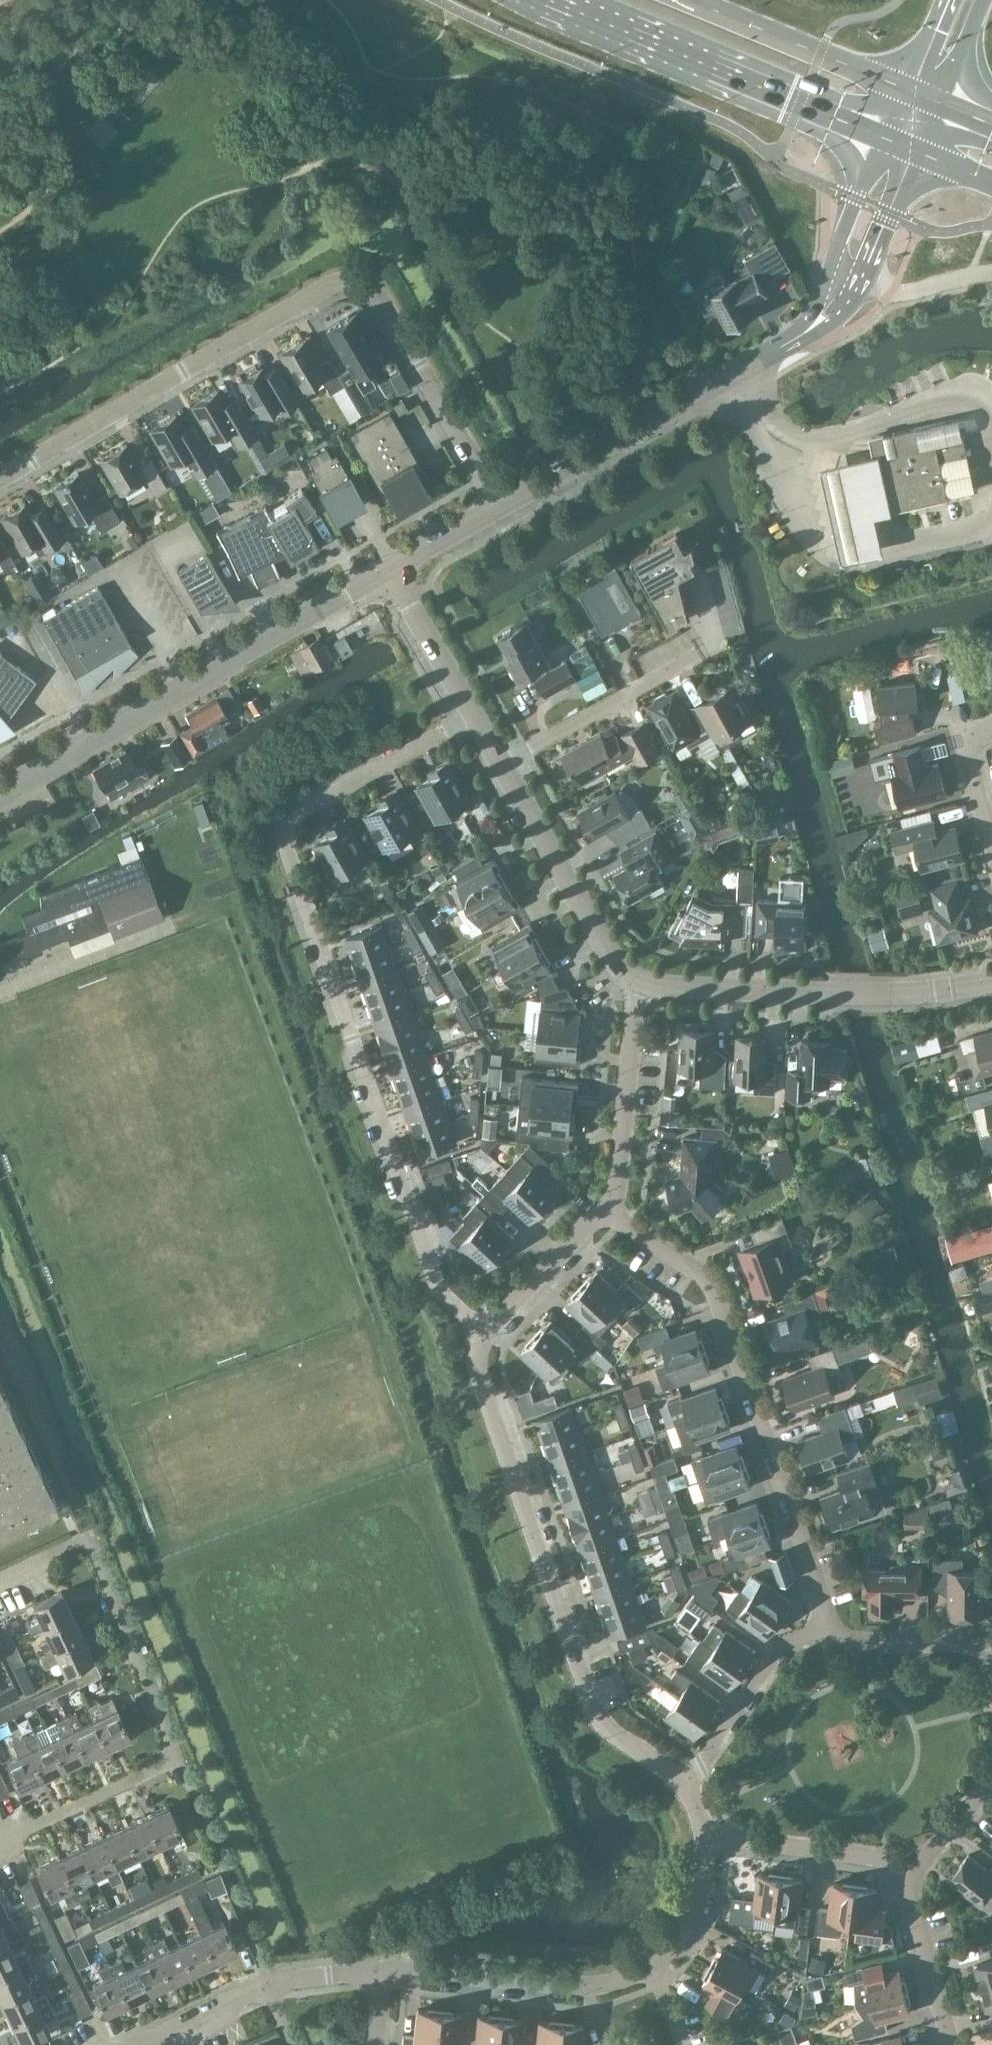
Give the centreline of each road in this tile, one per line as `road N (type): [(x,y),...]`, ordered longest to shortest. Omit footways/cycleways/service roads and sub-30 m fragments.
road 1 (residential): [(486,1335),(435,1282),(289,832),(470,718)]
road 2 (residential): [(506,502),(363,264),(0,477)]
road 3 (residential): [(686,1784),(598,1722),(479,1382),(486,1335)]
road 4 (residential): [(821,1634),(817,1583),(707,1275),(605,1210)]
road 5 (tertiary): [(0,801),(389,573)]
road 6 (residential): [(380,1970),(588,1985),(624,1977),(652,1962),(686,1926),(703,1878),(702,1837)]
road 7 (residential): [(0,1841),(164,1765),(171,1751),(90,1545)]
road 8 (tertiary): [(506,502),(806,332),(842,290)]
road 9 (primary): [(549,0),(883,140)]
road 10 (residential): [(495,768),(604,950),(634,977)]
road 11 (residential): [(634,977),(679,987),(878,991)]
road 12 (primary): [(905,88),(684,0)]
road 13 (residential): [(605,1210),(620,1176),(634,977)]
road 14 (residential): [(495,768),(693,657)]
road 15 (residential): [(686,1784),(783,1650),(821,1634)]
road 16 (residential): [(905,1863),(702,1837)]
road 17 (residential): [(991,1681),(984,1658),(962,1645),(862,1644),(821,1634)]
road 18 (residential): [(949,2044),(905,1863)]
road 19 (residential): [(486,1335),(605,1210)]
road 20 (tertiary): [(883,140),(841,234),(842,290)]
road 21 (tertiary): [(842,290),(875,249),(919,154)]
road 22 (residential): [(842,290),(905,292),(991,274)]
road 23 (residential): [(132,2044),(268,1985)]
road 24 (tertiary): [(389,573),(506,502)]
road 25 (residential): [(991,838),(969,740),(991,726)]
road 26 (residential): [(905,1863),(937,1845),(991,1775)]

